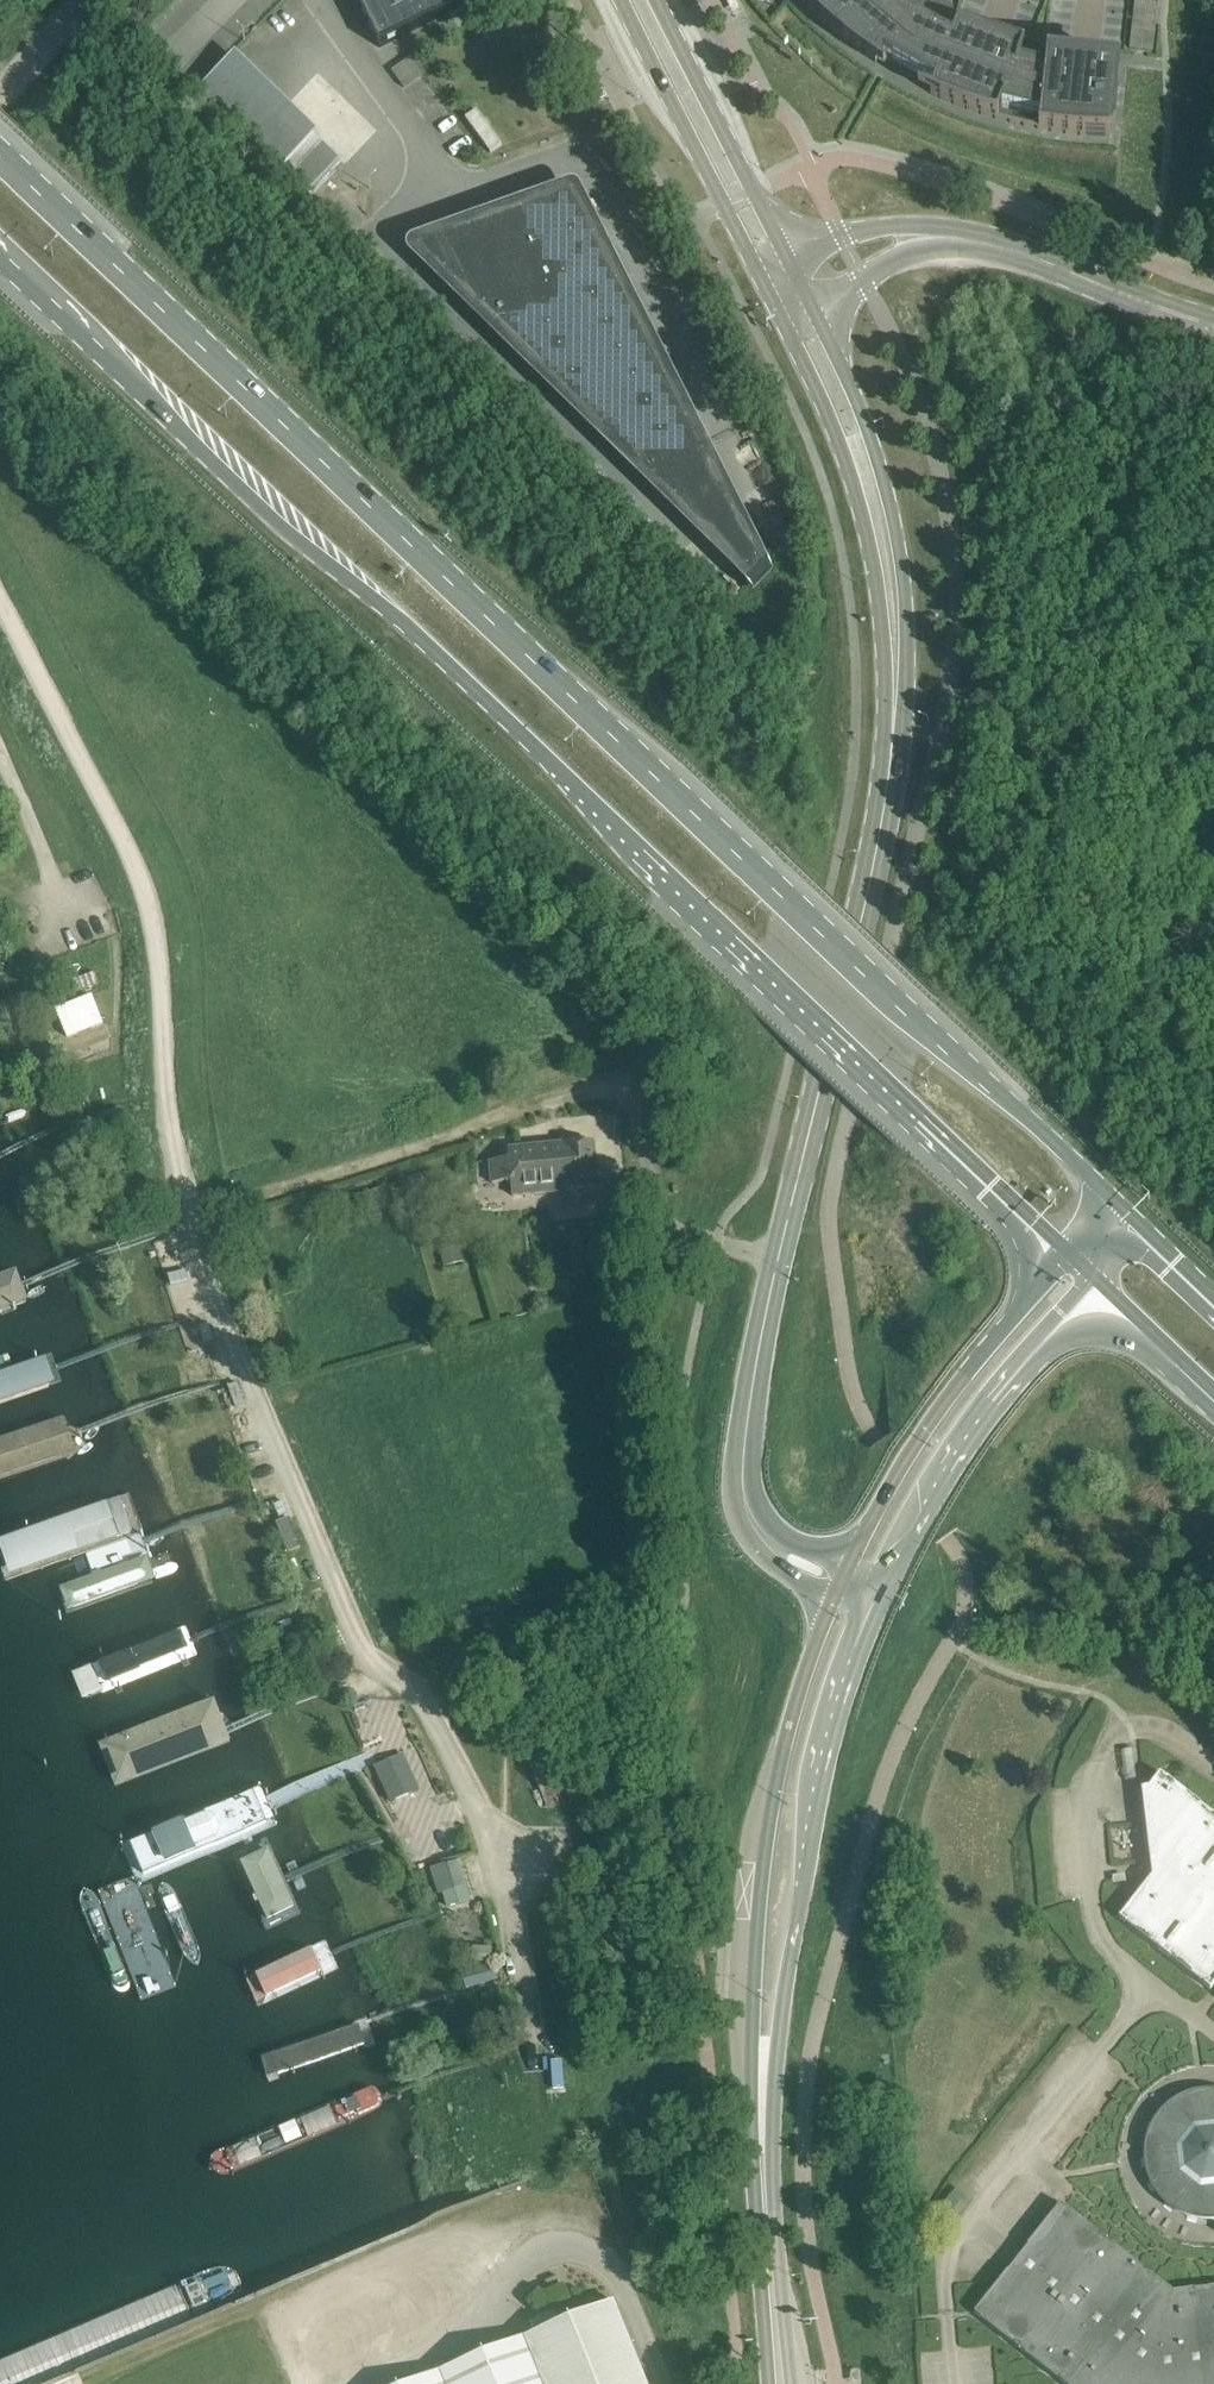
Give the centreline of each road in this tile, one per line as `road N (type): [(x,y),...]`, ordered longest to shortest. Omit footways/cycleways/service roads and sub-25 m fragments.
road 1 (primary): [(1127,1214),(0,151)]
road 2 (unclassified): [(0,602),(133,876),(153,946),(186,1219),(258,1417),(363,1660),(428,1703),(492,1857),(533,2023)]
road 3 (primary): [(0,253),(275,518),(464,680),(1061,1256)]
road 4 (tertiary): [(778,1260),(861,916),(896,673),(889,583),(862,454),(805,331)]
road 5 (tertiary): [(839,1581),(789,1727),(760,1886),(746,2127),(767,2383)]
road 6 (tertiary): [(797,2383),(777,2171),(782,2018),(831,1743),(884,1600)]
road 7 (track): [(186,1219),(558,1099),(605,1094),(632,1102),(657,1205)]
road 8 (tertiary): [(1061,1256),(924,1431),(839,1581)]
road 9 (tertiary): [(839,1581),(780,1551),(745,1498),(748,1408),(778,1260)]
road 10 (tertiary): [(772,266),(639,0)]
road 11 (tertiary): [(884,1600),(964,1439),(1009,1372)]
road 12 (tertiary): [(1020,251),(947,228),(889,226),(842,234),(772,266)]
road 13 (tertiary): [(805,331),(864,279),(911,254),(1020,251)]
road 14 (tertiary): [(1020,251),(1213,325)]
road 15 (unclassified): [(67,919),(0,753)]
road 16 (primary): [(1009,1372),(1041,1349),(1082,1336),(1117,1337),(1170,1357)]
road 17 (unclassified): [(657,1205),(671,1230),(778,1260)]
road 18 (unclassified): [(0,92),(87,0)]
road 19 (primary): [(1213,1302),(1127,1214)]
road 20 (tertiary): [(1009,1372),(1090,1282)]

